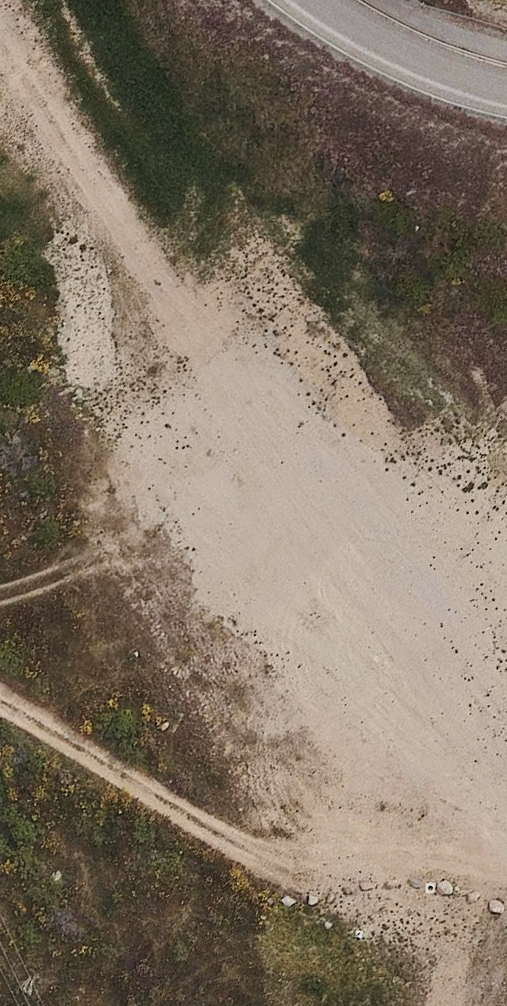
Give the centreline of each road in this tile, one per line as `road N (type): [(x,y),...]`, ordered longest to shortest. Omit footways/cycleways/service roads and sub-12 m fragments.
road 1 (track): [(0,57),(53,131),(102,237),(171,472),(224,565),(370,730),(506,863)]
road 2 (track): [(0,698),(245,852),(314,885),(384,901),(506,901)]
road 3 (track): [(171,472),(77,561),(0,595)]
road 4 (residential): [(506,84),(368,27),(329,0)]

